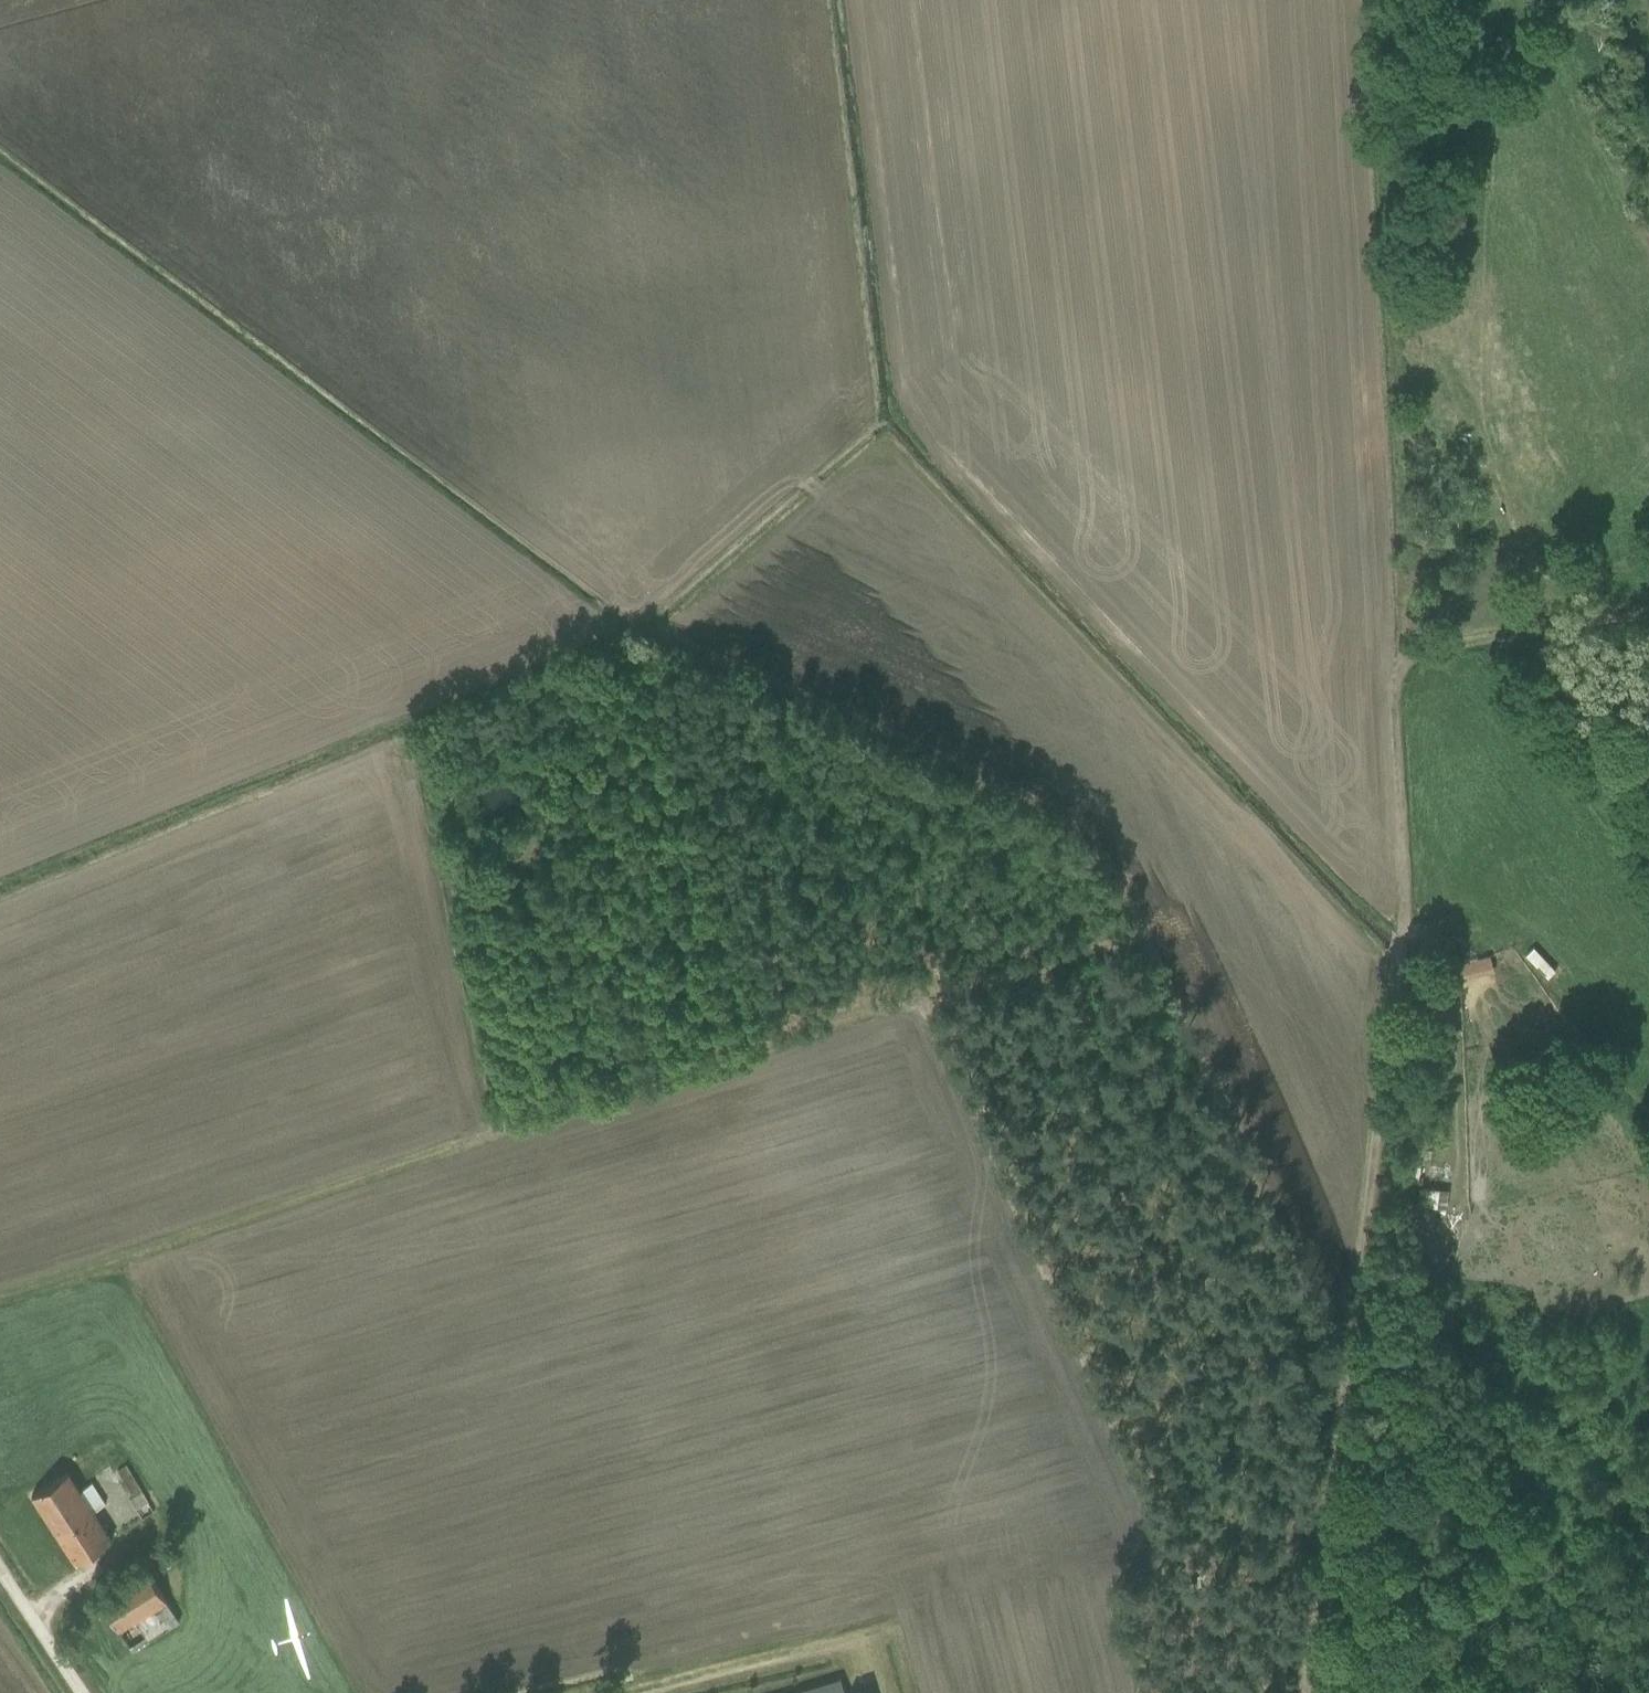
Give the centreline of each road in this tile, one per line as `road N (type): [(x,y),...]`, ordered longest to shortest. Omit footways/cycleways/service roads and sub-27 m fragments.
road 1 (track): [(1648,619),(1398,660),(1396,913),(1340,1509),(1108,1565)]
road 2 (track): [(890,1615),(593,1692)]
road 3 (unclassified): [(81,1692),(0,1570)]

